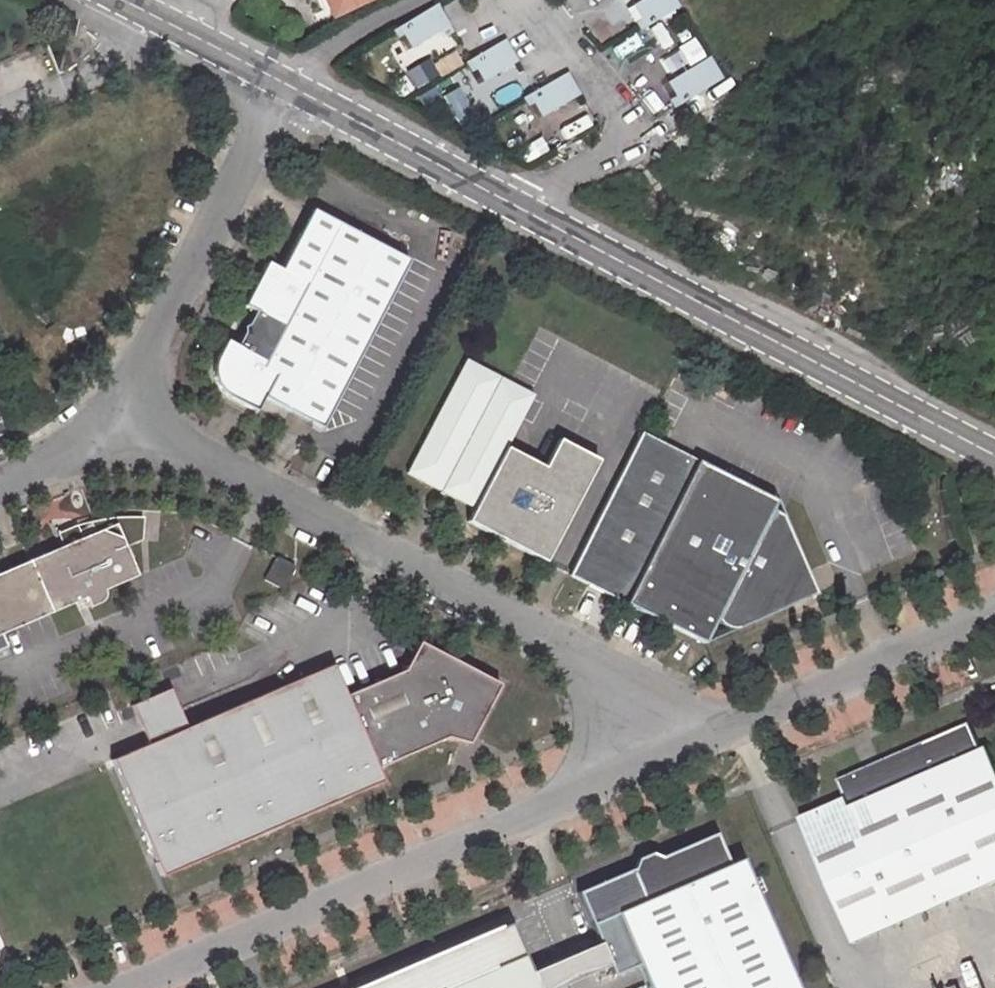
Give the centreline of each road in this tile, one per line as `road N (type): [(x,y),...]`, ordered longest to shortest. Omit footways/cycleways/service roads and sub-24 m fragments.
road 1 (tertiary): [(281,83),(994,455)]
road 2 (unclassified): [(655,761),(629,682),(135,418)]
road 3 (unclassified): [(122,987),(655,761)]
road 4 (unclassified): [(655,761),(994,613)]
road 5 (unclassified): [(135,418),(142,373),(281,83)]
road 6 (tertiary): [(122,0),(281,83)]
road 7 (unclassified): [(135,418),(0,484)]

